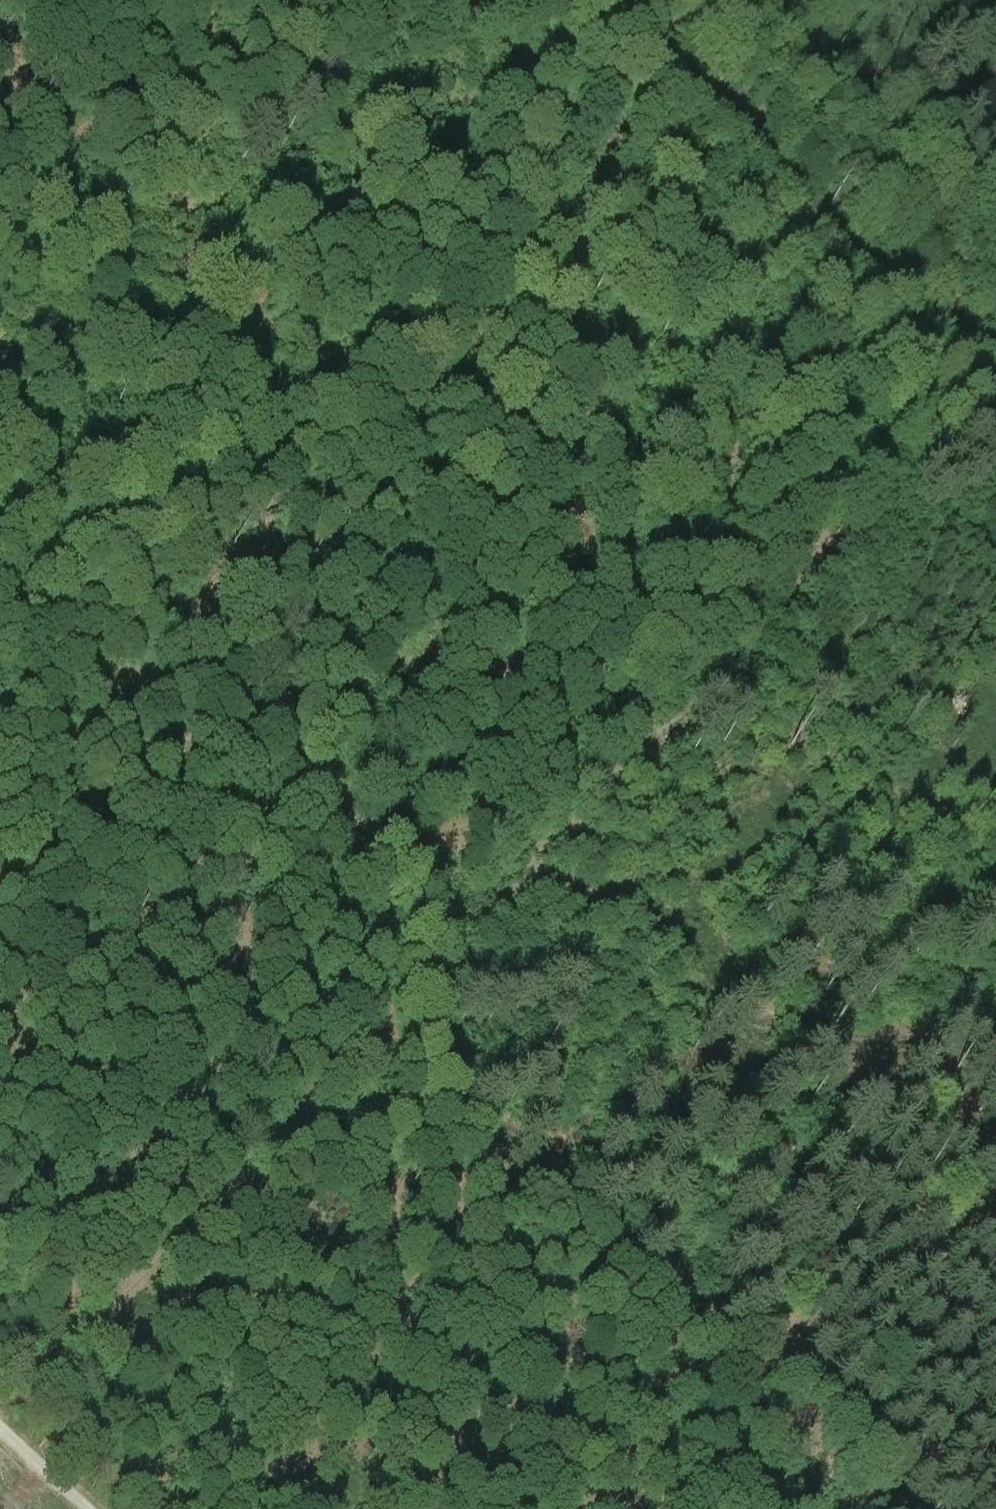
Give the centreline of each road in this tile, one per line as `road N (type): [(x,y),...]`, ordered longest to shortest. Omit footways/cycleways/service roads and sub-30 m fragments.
road 1 (track): [(615,0),(641,40),(733,123),(842,241),(995,349)]

